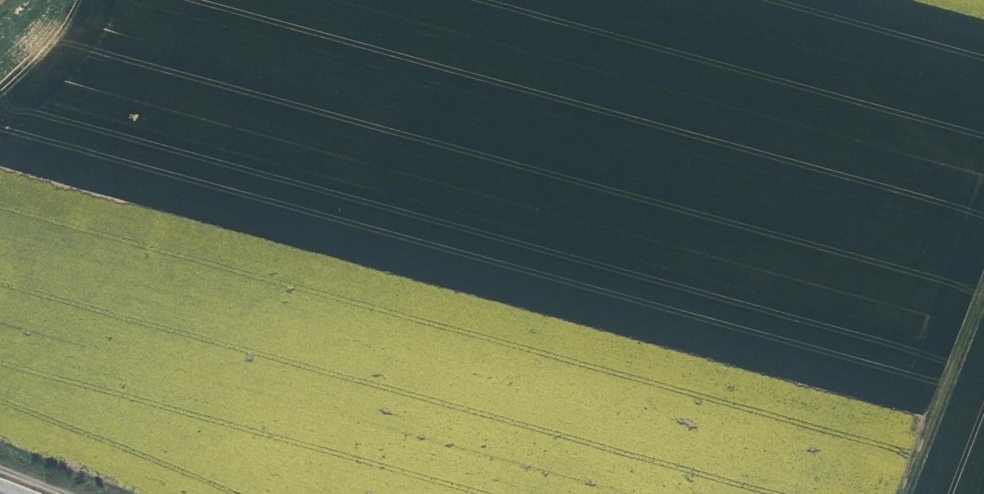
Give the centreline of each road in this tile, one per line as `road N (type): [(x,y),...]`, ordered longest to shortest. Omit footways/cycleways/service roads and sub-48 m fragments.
road 1 (track): [(983,307),(911,493)]

